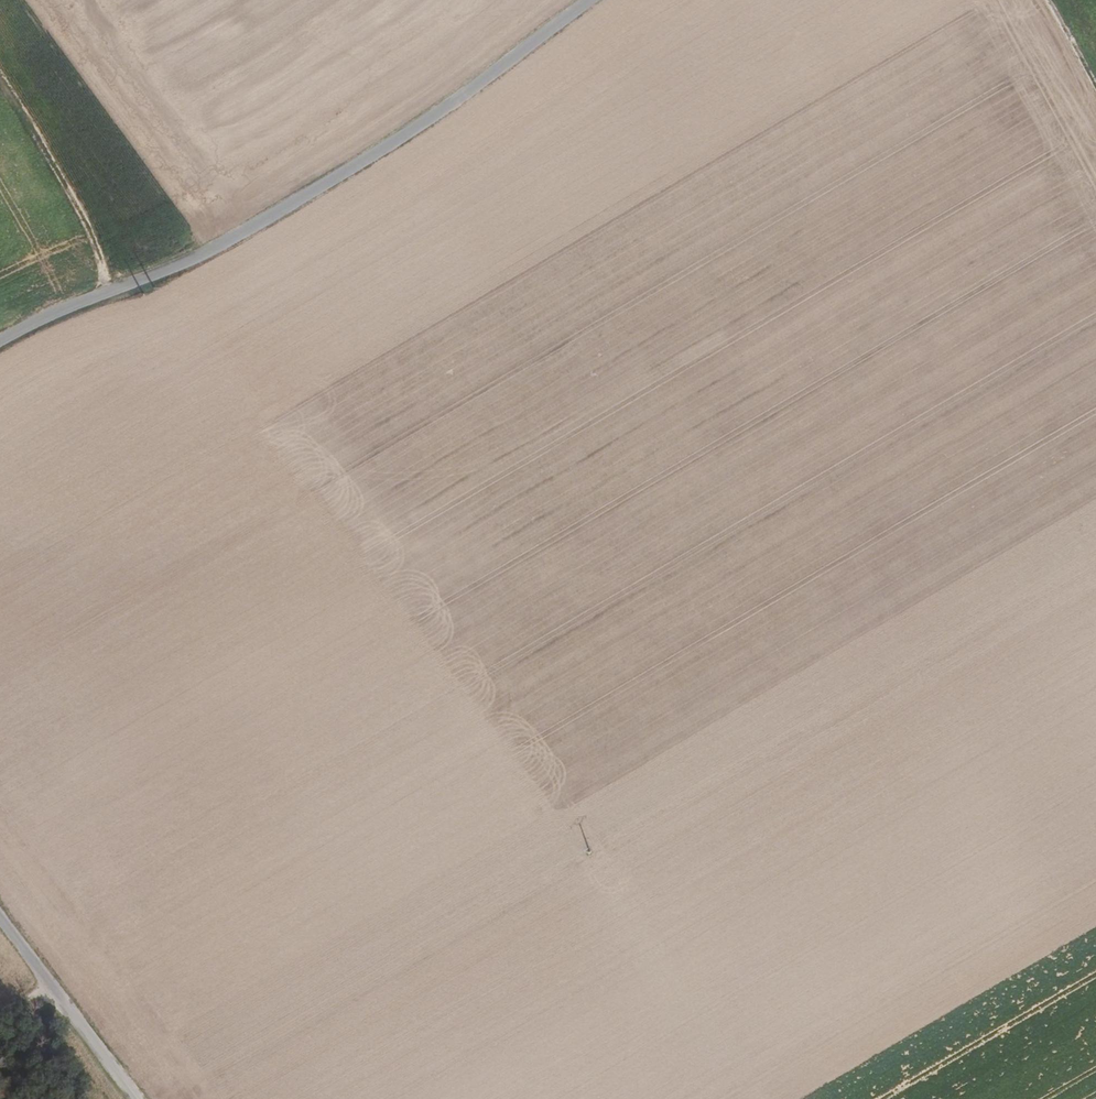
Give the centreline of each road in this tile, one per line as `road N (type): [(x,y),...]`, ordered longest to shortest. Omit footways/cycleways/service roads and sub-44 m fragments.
road 1 (unclassified): [(0,340),(209,251),(403,136),(590,0)]
road 2 (unclassified): [(0,910),(138,1098)]
road 3 (track): [(0,88),(121,286)]

